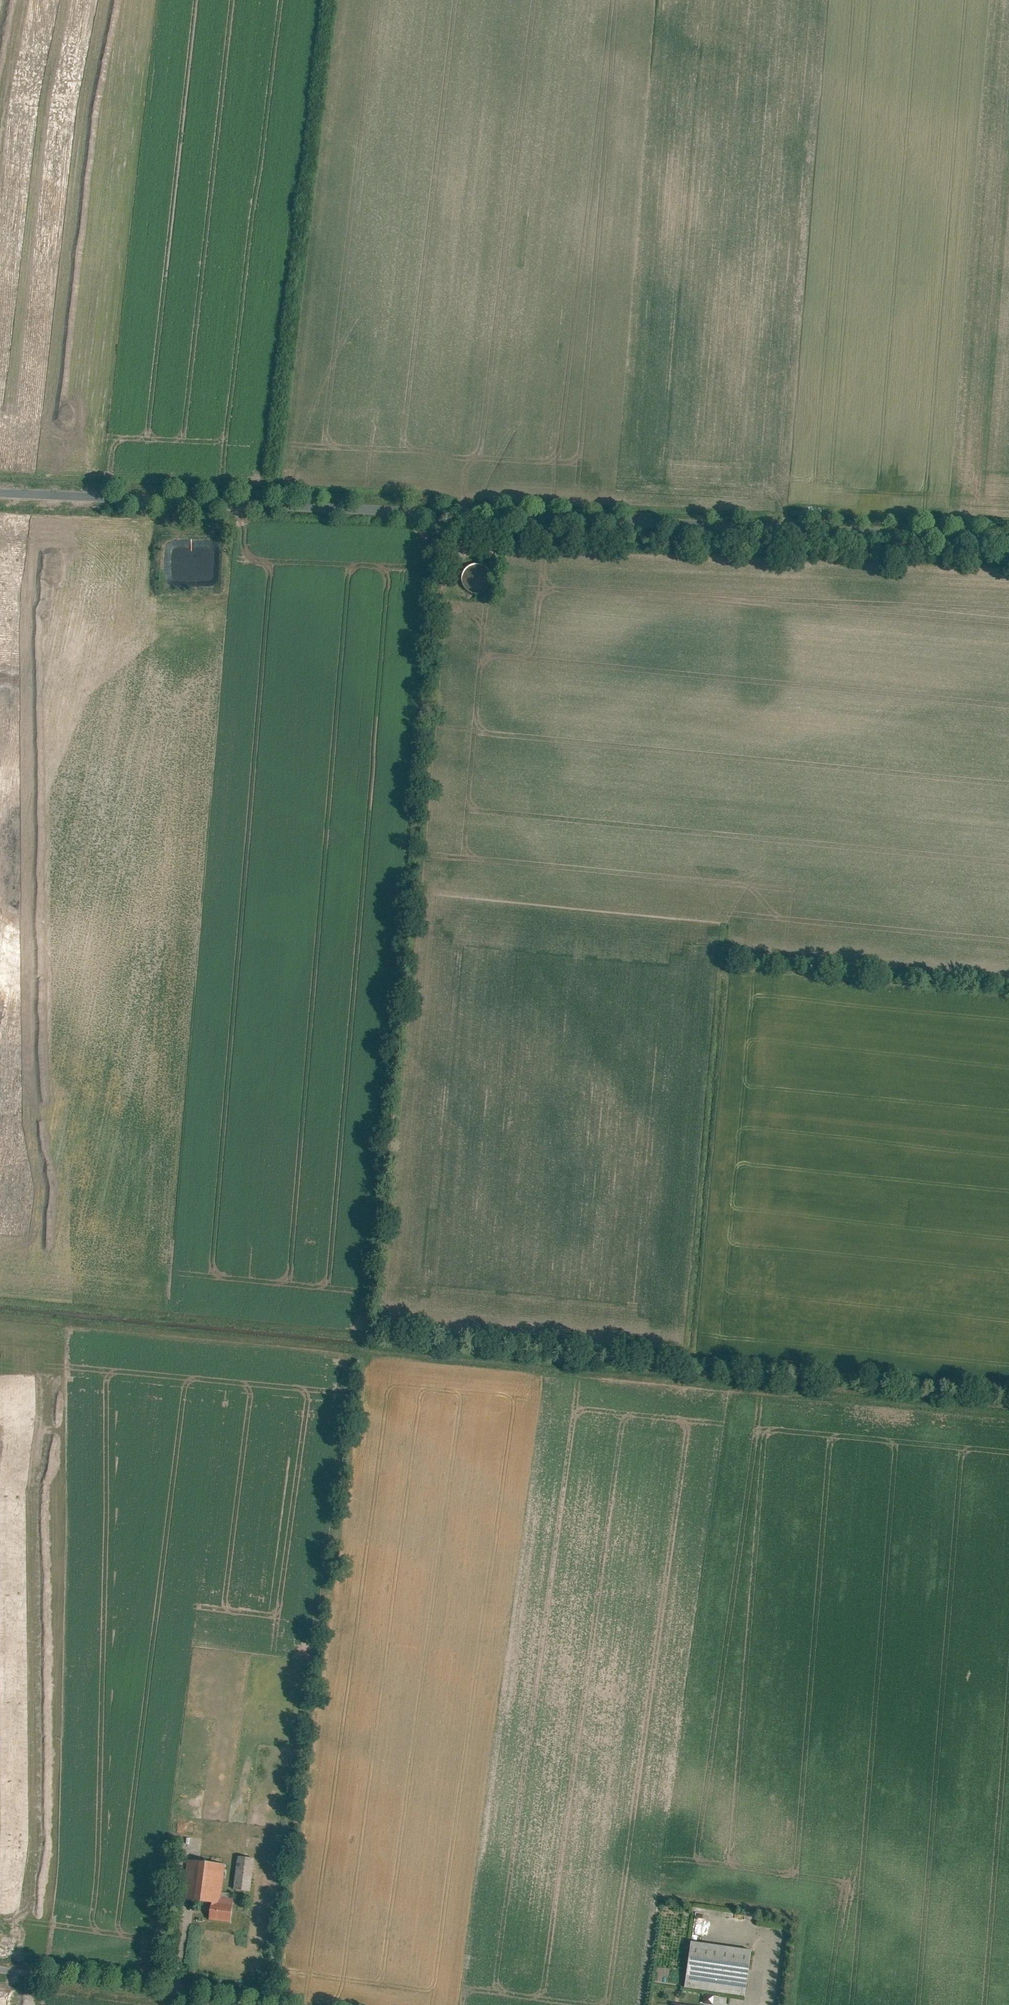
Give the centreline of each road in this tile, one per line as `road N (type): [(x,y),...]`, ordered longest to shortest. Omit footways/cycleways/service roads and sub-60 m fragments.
road 1 (unclassified): [(0,494),(1008,539)]
road 2 (unclassified): [(260,2004),(0,1969)]

